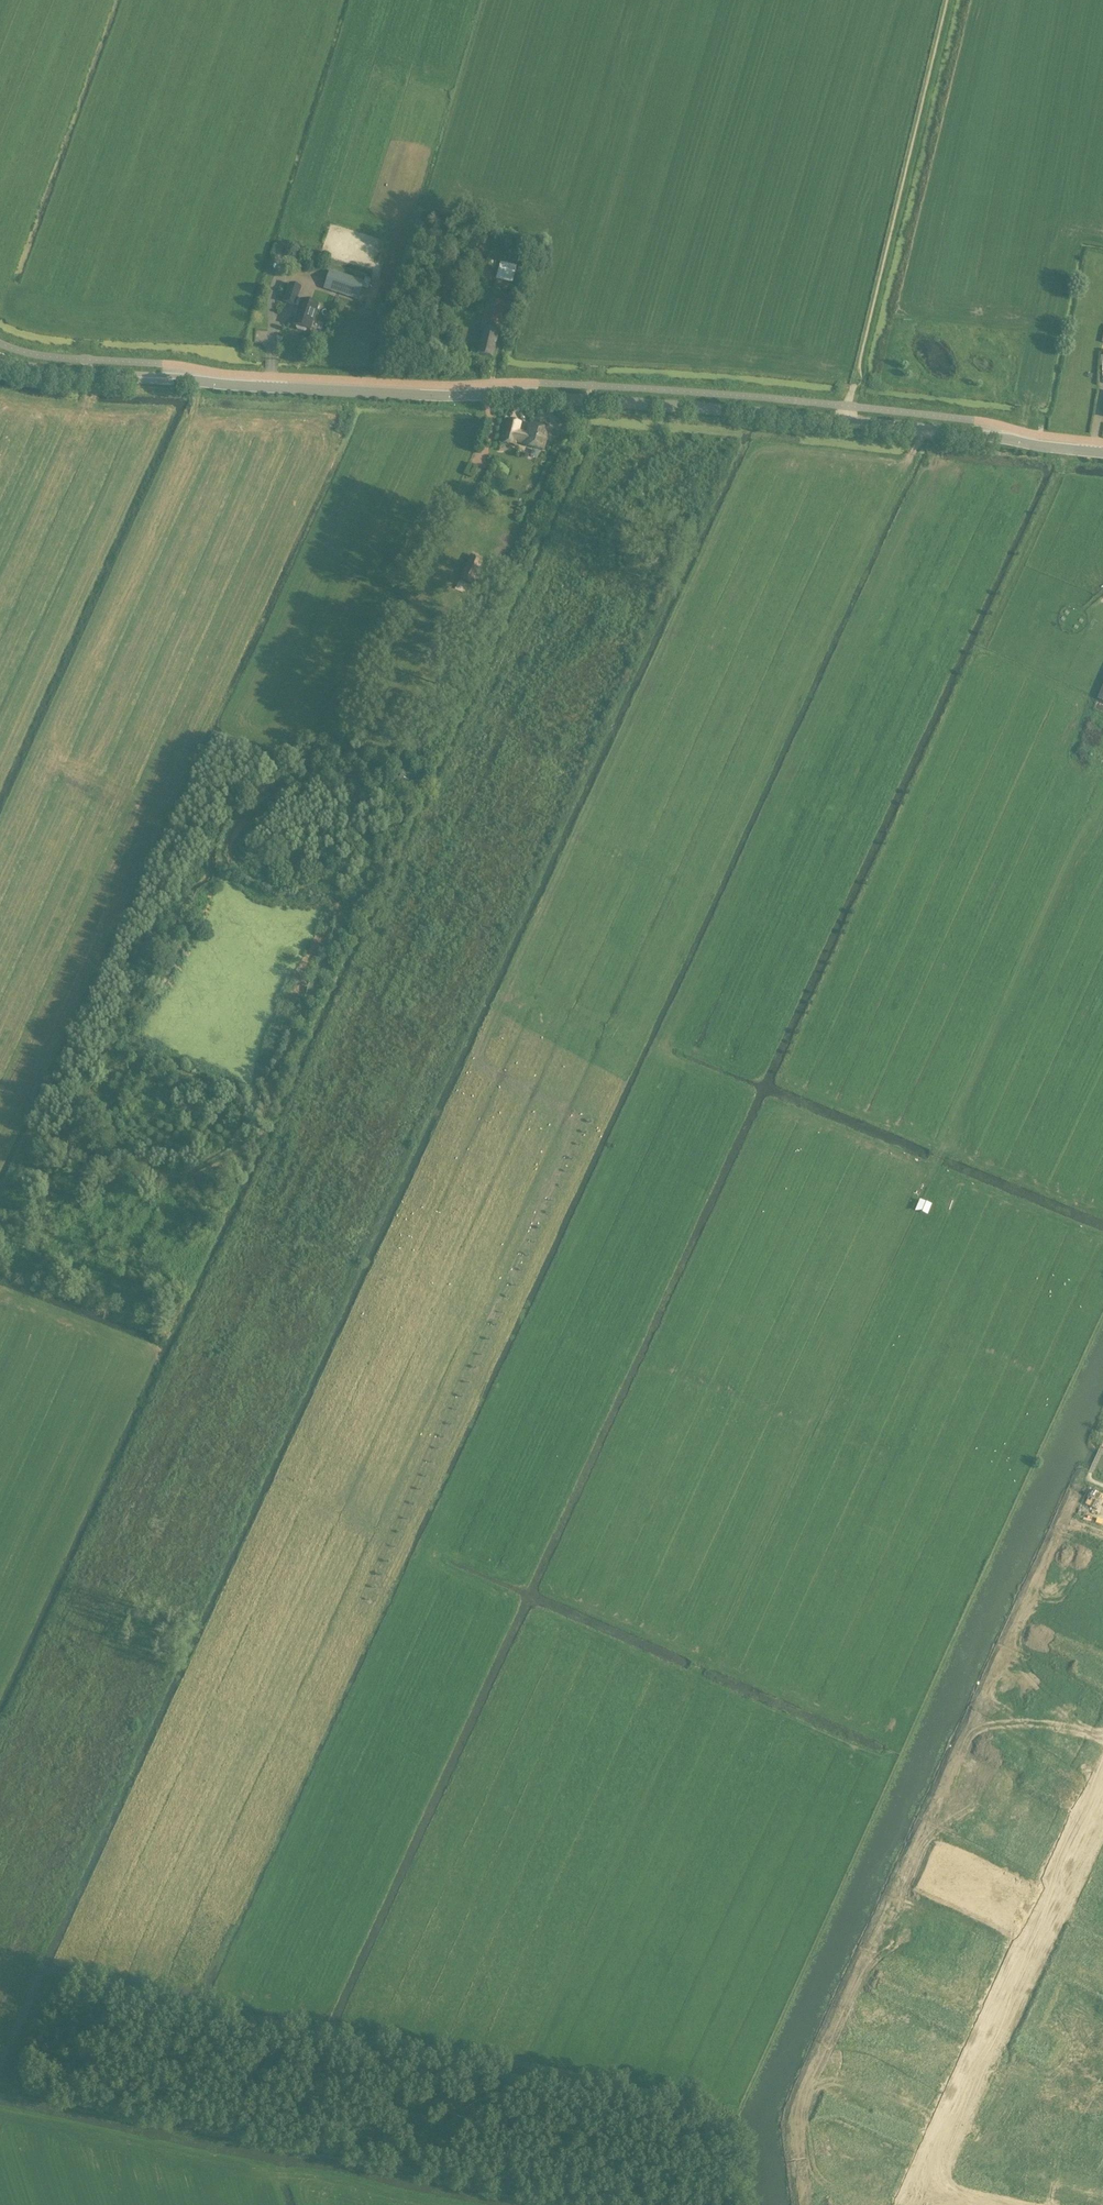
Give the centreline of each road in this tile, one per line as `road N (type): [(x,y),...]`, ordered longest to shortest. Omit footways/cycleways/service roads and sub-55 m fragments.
road 1 (unclassified): [(1102,452),(715,408),(245,386),(38,370),(0,359)]
road 2 (residential): [(1102,1799),(989,2037)]
road 3 (residential): [(824,2099),(940,2147)]
road 4 (residential): [(877,1988),(989,2037)]
road 5 (residential): [(989,2037),(940,2147)]

